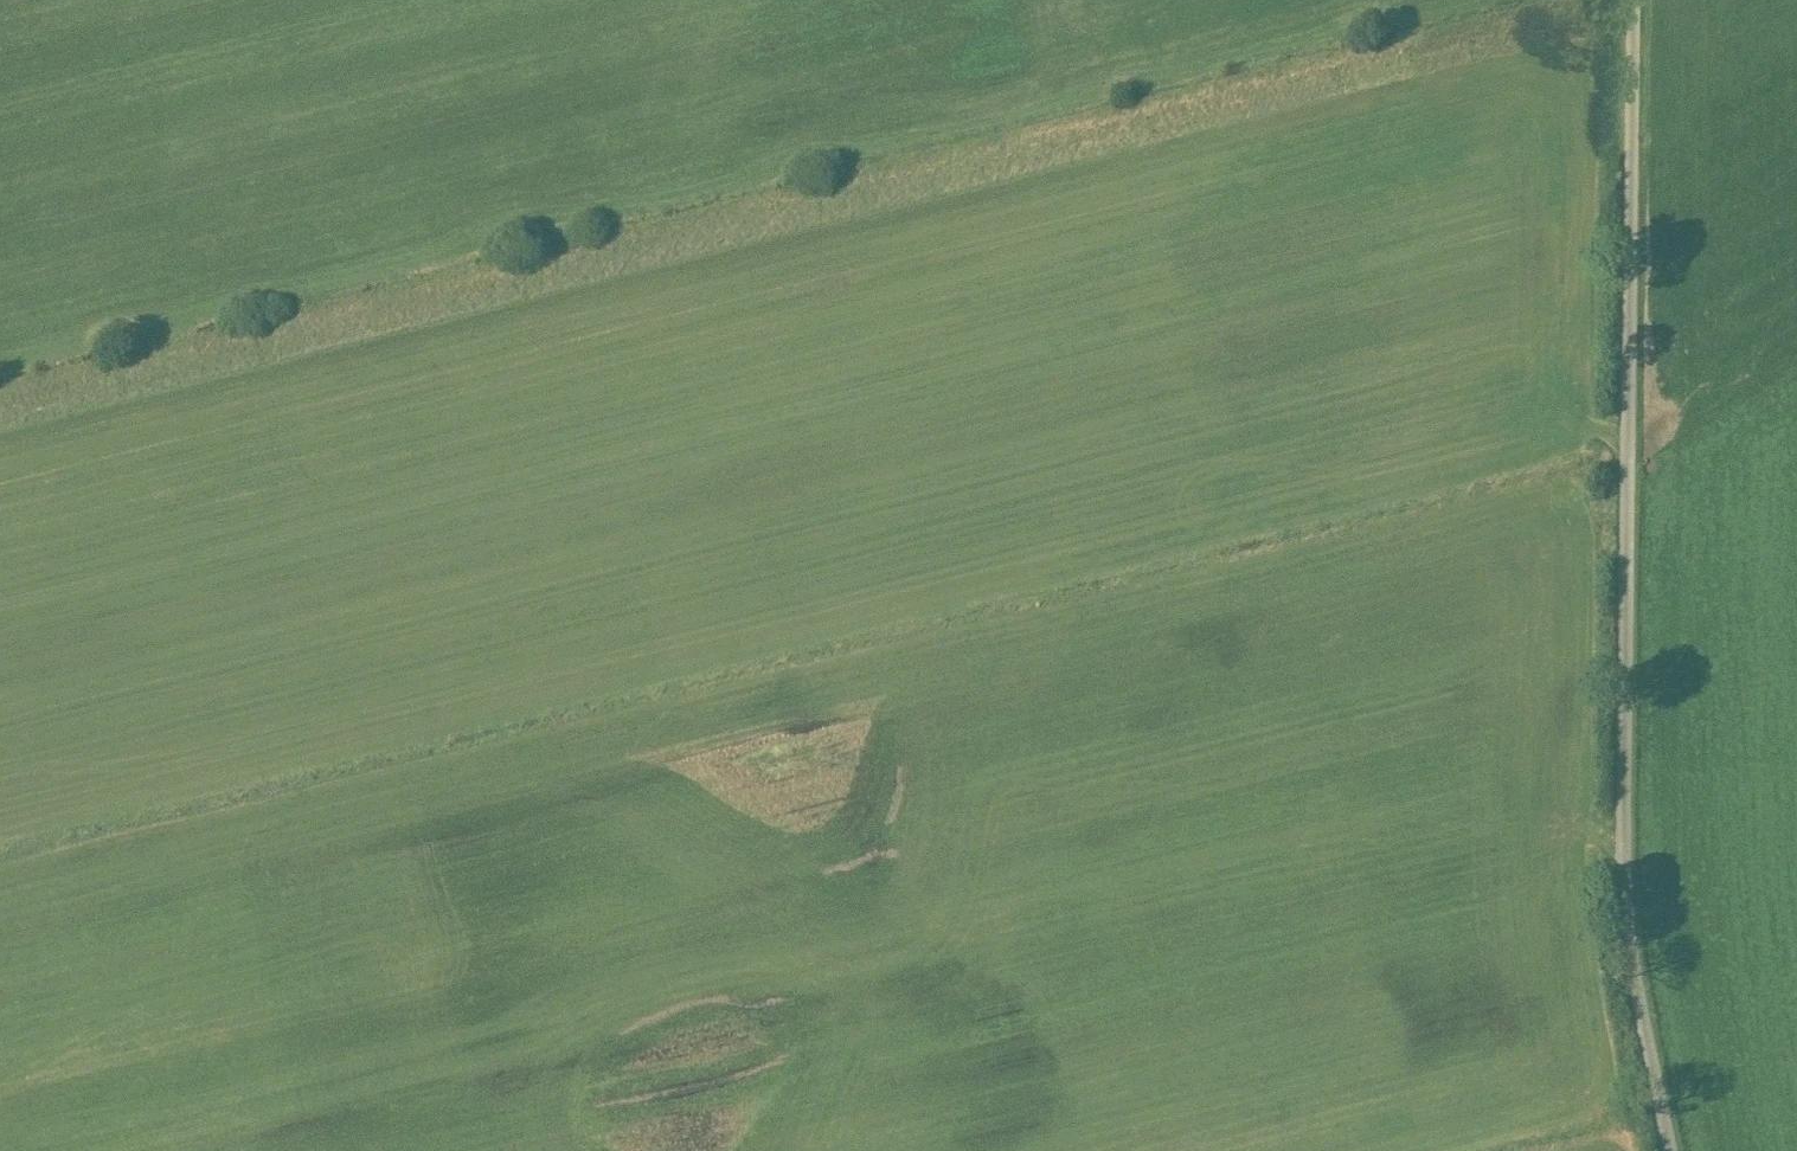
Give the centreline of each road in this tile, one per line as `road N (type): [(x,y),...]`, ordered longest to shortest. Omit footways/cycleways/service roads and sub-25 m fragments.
road 1 (unclassified): [(1668,1150),(1642,1035),(1631,914),(1635,0)]

